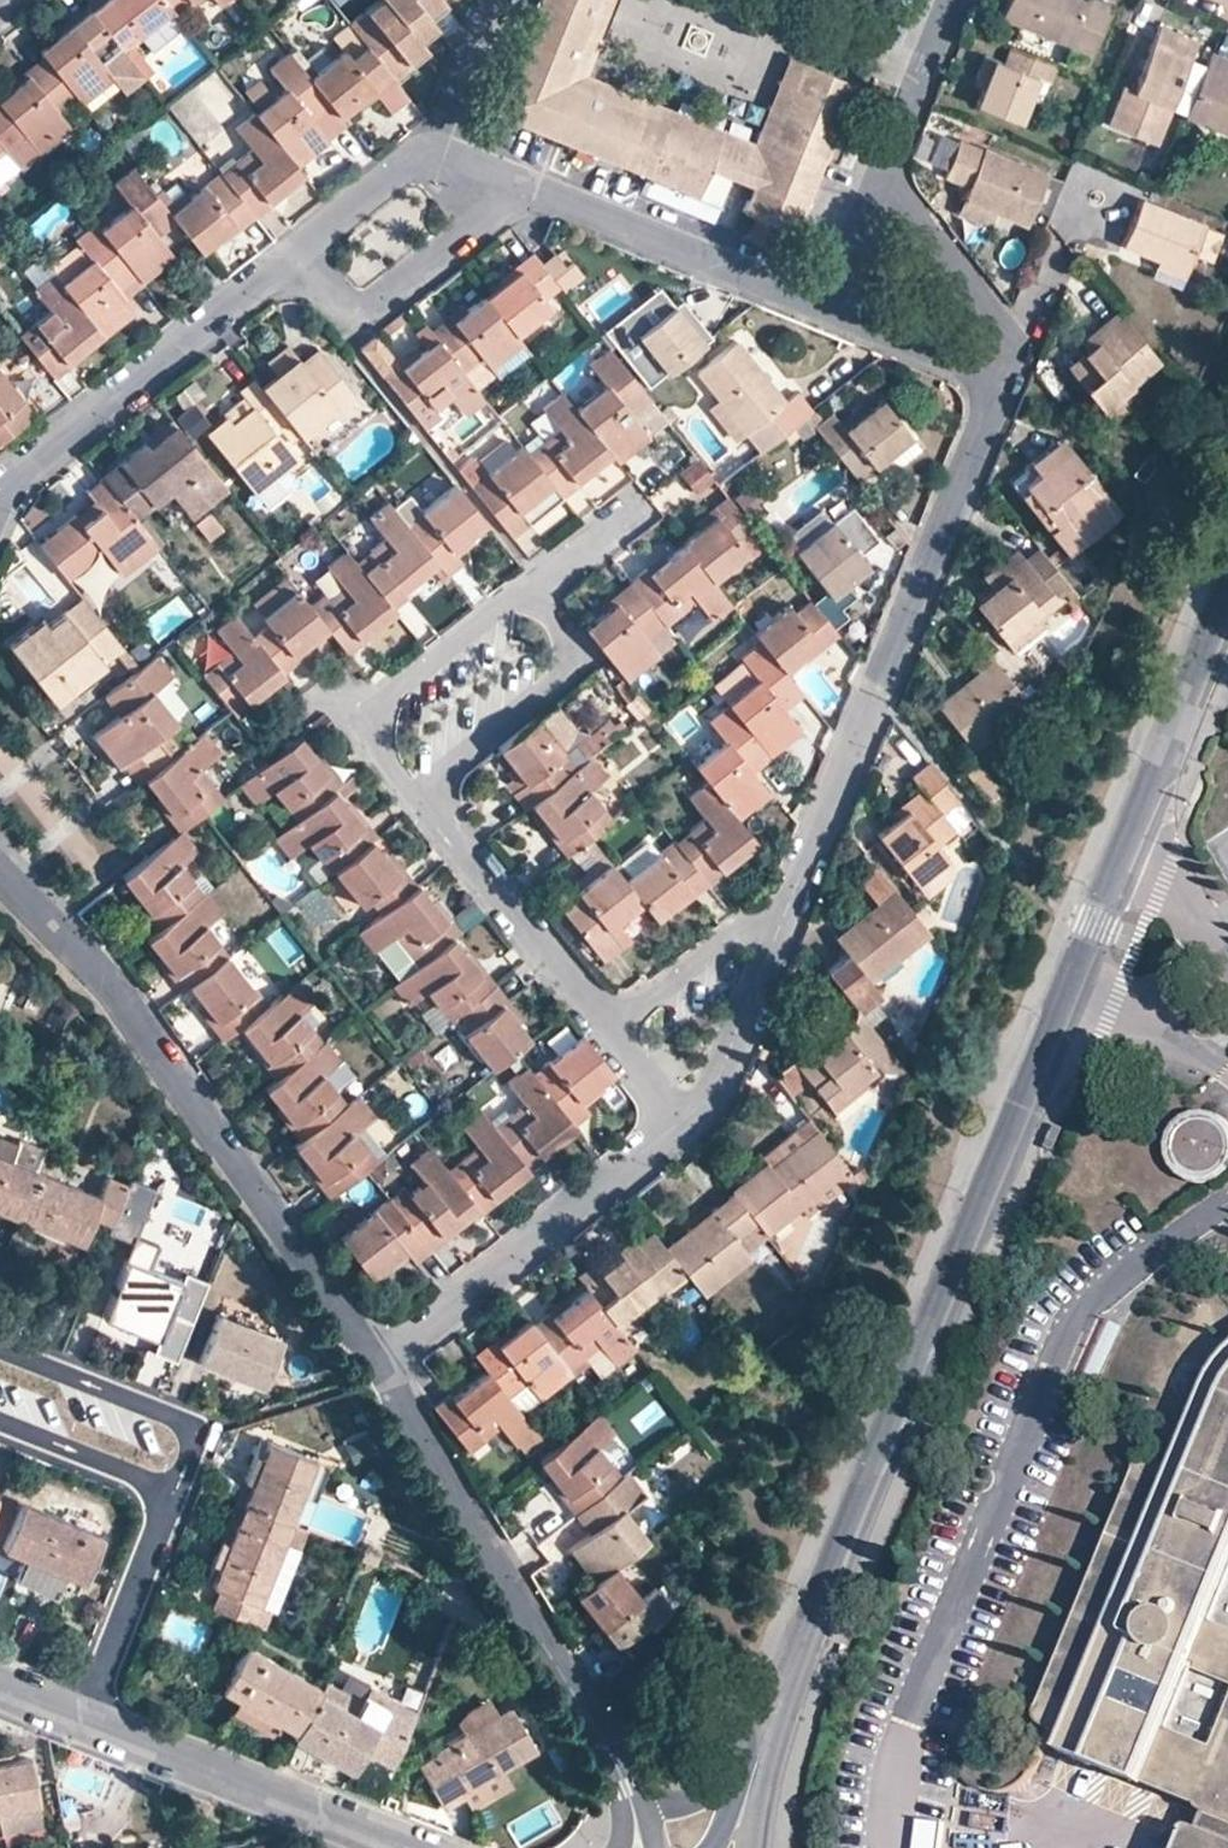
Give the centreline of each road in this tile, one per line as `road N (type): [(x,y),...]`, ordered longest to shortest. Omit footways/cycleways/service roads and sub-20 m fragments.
road 1 (tertiary): [(1227,597),(791,1679)]
road 2 (residential): [(0,874),(106,984),(376,1370)]
road 3 (residential): [(792,897),(1006,364)]
road 4 (residential): [(376,1370),(610,1751),(634,1809)]
road 5 (residential): [(294,253),(0,502)]
road 6 (residential): [(376,1370),(677,1130)]
road 7 (tertiary): [(416,1847),(80,1716)]
road 8 (residential): [(515,188),(824,305)]
road 9 (residential): [(417,789),(585,659),(526,588)]
road 10 (residential): [(417,789),(607,1027)]
road 11 (residential): [(526,588),(361,711),(417,789)]
road 12 (residential): [(294,253),(354,318),(515,188)]
road 13 (residential): [(162,1494),(188,1430),(0,1352)]
road 14 (residential): [(515,188),(427,144),(294,253)]
road 15 (residential): [(677,1130),(714,1084),(792,897)]
road 16 (residential): [(162,1494),(80,1716)]
road 17 (residential): [(1006,364),(882,168)]
road 18 (residential): [(792,897),(607,1027)]
road 19 (residential): [(824,305),(1006,364)]
road 20 (residential): [(882,168),(945,0)]
road 21 (residential): [(0,1427),(162,1494)]
road 22 (tertiary): [(754,1847),(791,1679)]
road 23 (residential): [(882,168),(824,305)]
road 24 (residential): [(607,1027),(677,1130)]

